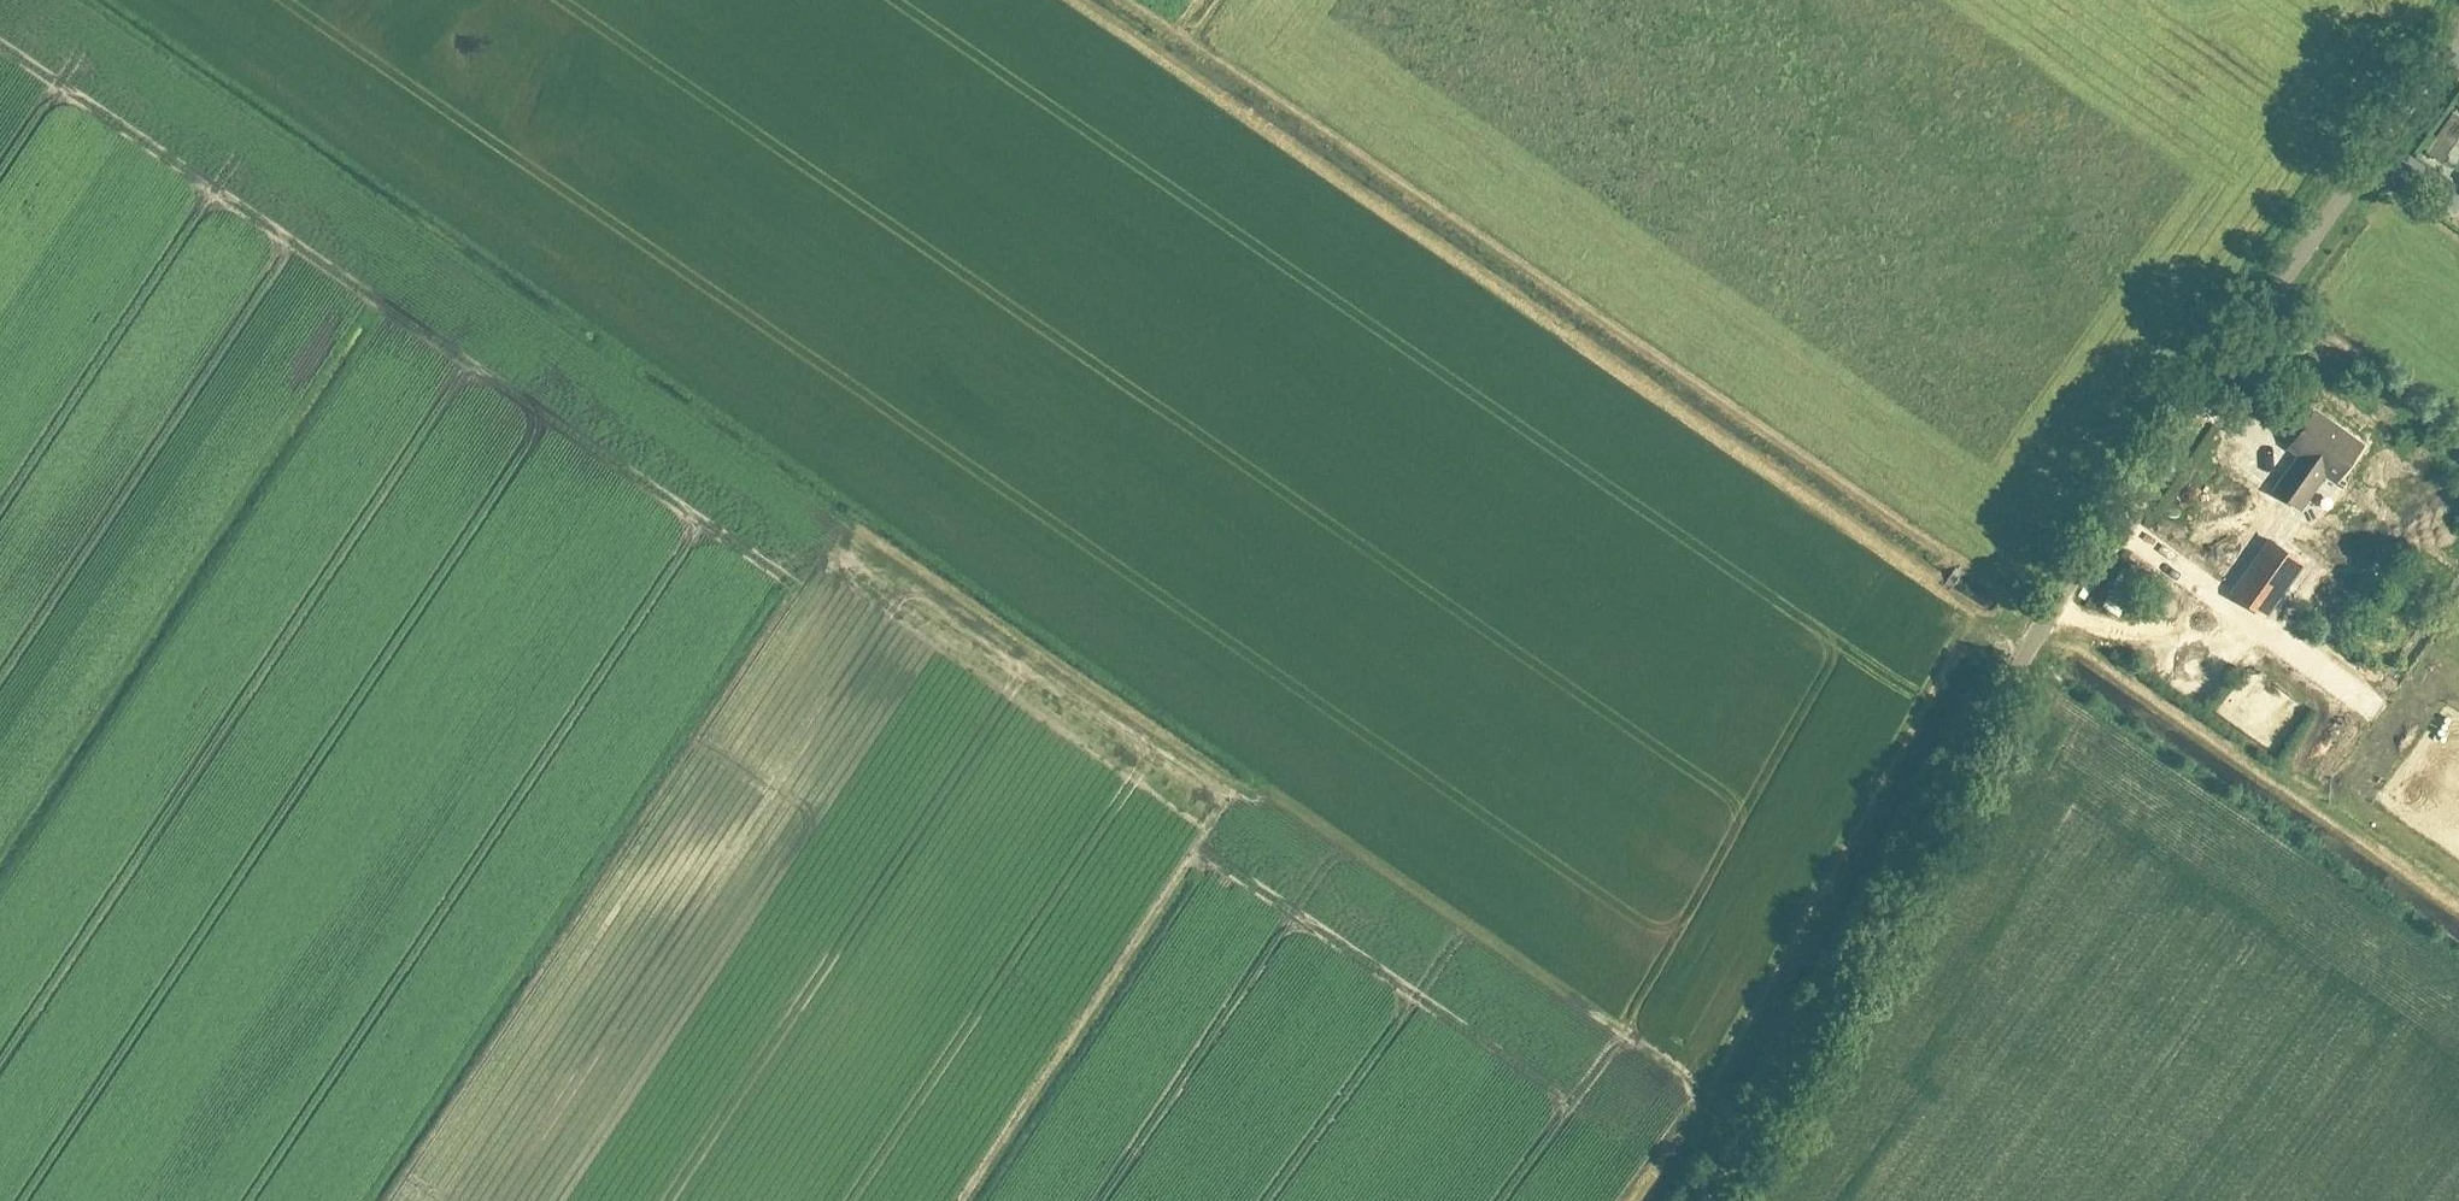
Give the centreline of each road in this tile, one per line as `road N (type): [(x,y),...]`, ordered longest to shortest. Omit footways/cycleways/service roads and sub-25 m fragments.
road 1 (unclassified): [(2458,37),(2052,612),(1844,990),(1711,1200)]

